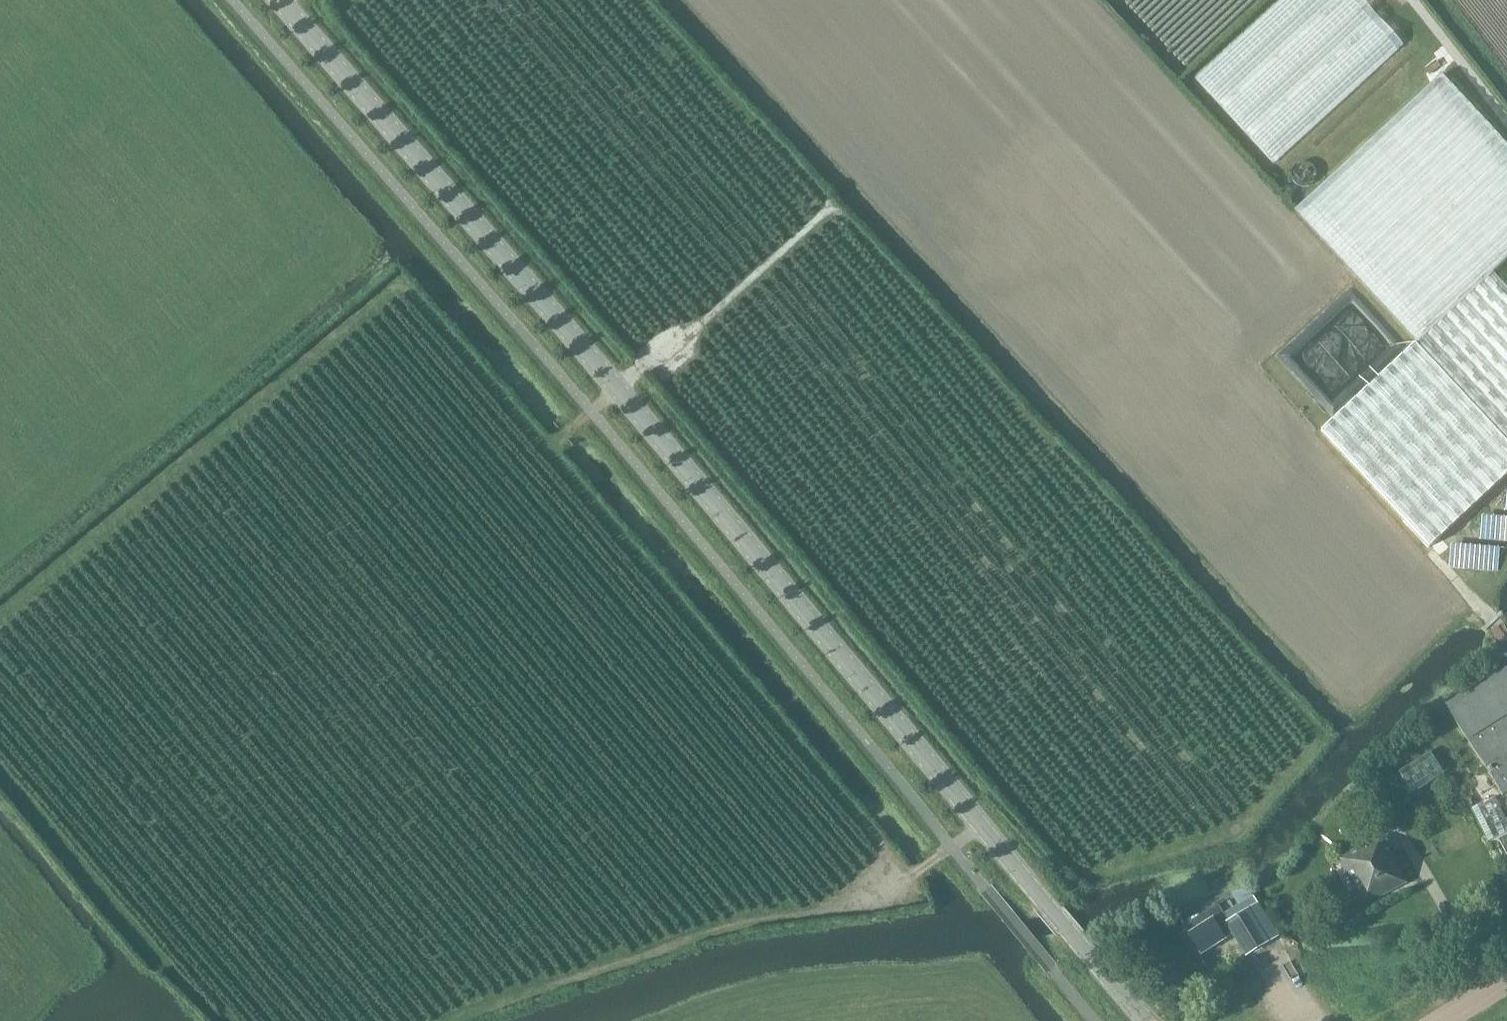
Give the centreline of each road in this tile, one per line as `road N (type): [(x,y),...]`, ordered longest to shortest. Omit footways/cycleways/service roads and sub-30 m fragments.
road 1 (tertiary): [(1144,1020),(275,0)]
road 2 (track): [(613,968),(737,925),(862,909),(980,825)]

